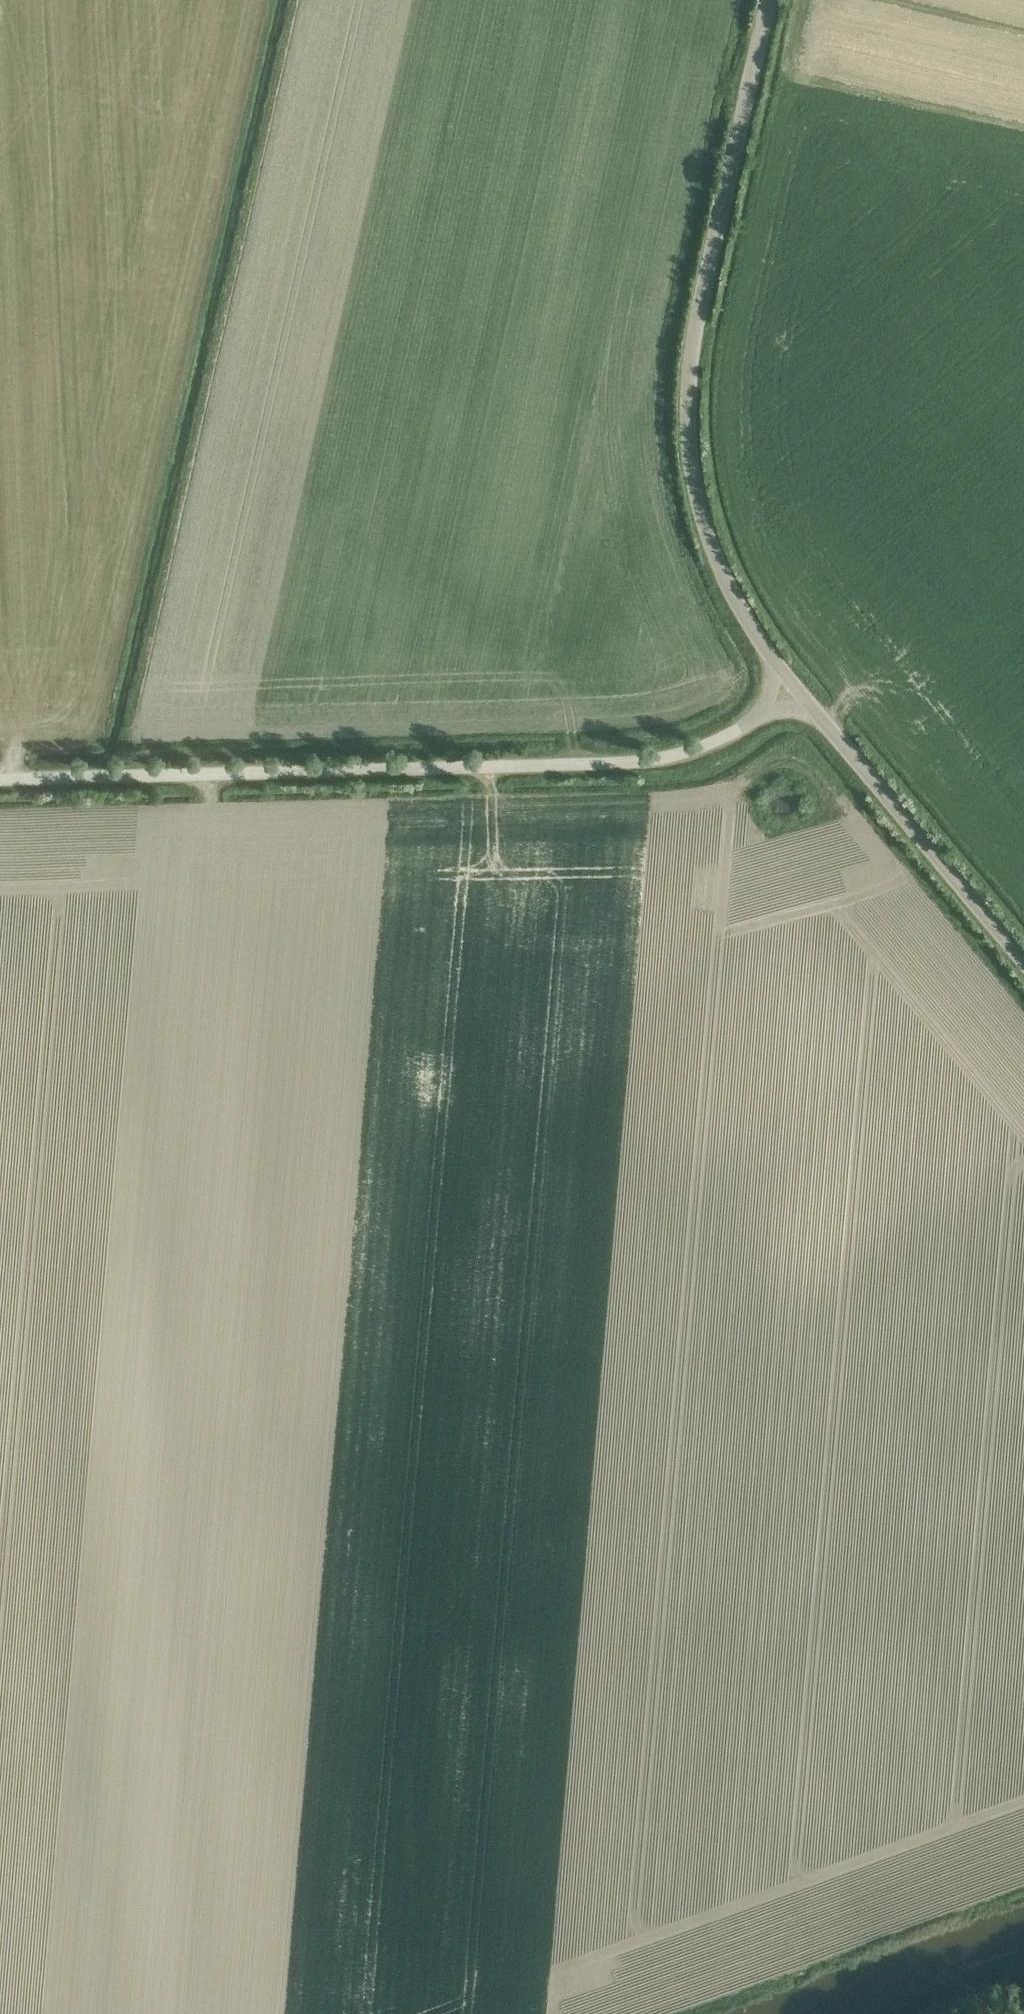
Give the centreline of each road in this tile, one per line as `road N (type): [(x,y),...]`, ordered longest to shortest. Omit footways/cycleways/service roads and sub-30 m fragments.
road 1 (unclassified): [(795,686),(738,730),(656,759),(0,785)]
road 2 (unclassified): [(795,686),(740,608),(706,529),(686,406),(699,303),(767,0)]
road 3 (unclassified): [(1023,962),(795,686)]

